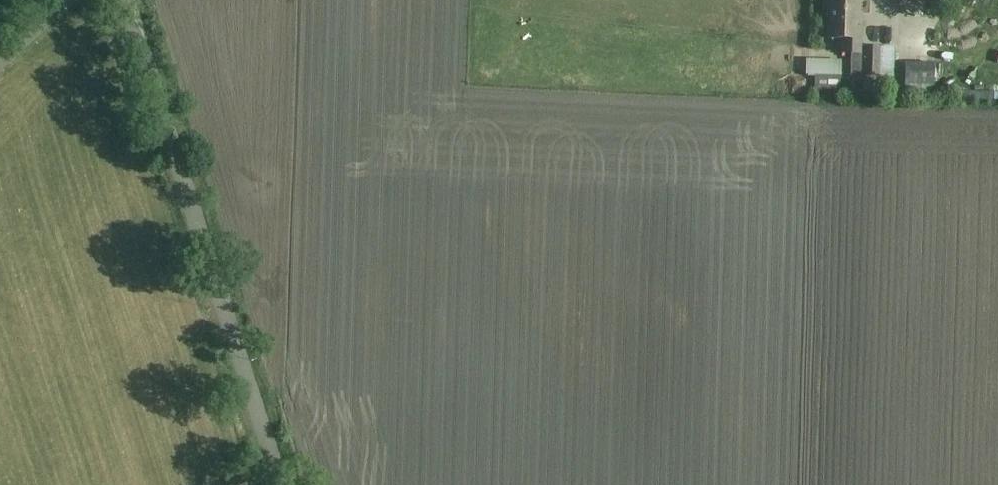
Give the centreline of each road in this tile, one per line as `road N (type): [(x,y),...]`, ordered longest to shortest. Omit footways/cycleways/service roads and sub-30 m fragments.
road 1 (tertiary): [(282,484),(127,0)]

